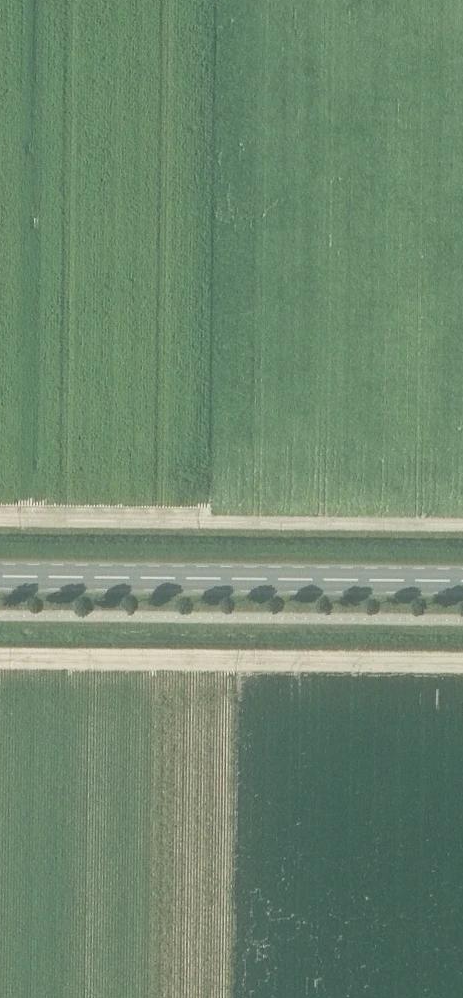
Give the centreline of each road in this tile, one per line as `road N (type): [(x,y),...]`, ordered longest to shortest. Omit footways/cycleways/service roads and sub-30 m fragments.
road 1 (secondary): [(0,576),(462,581)]

